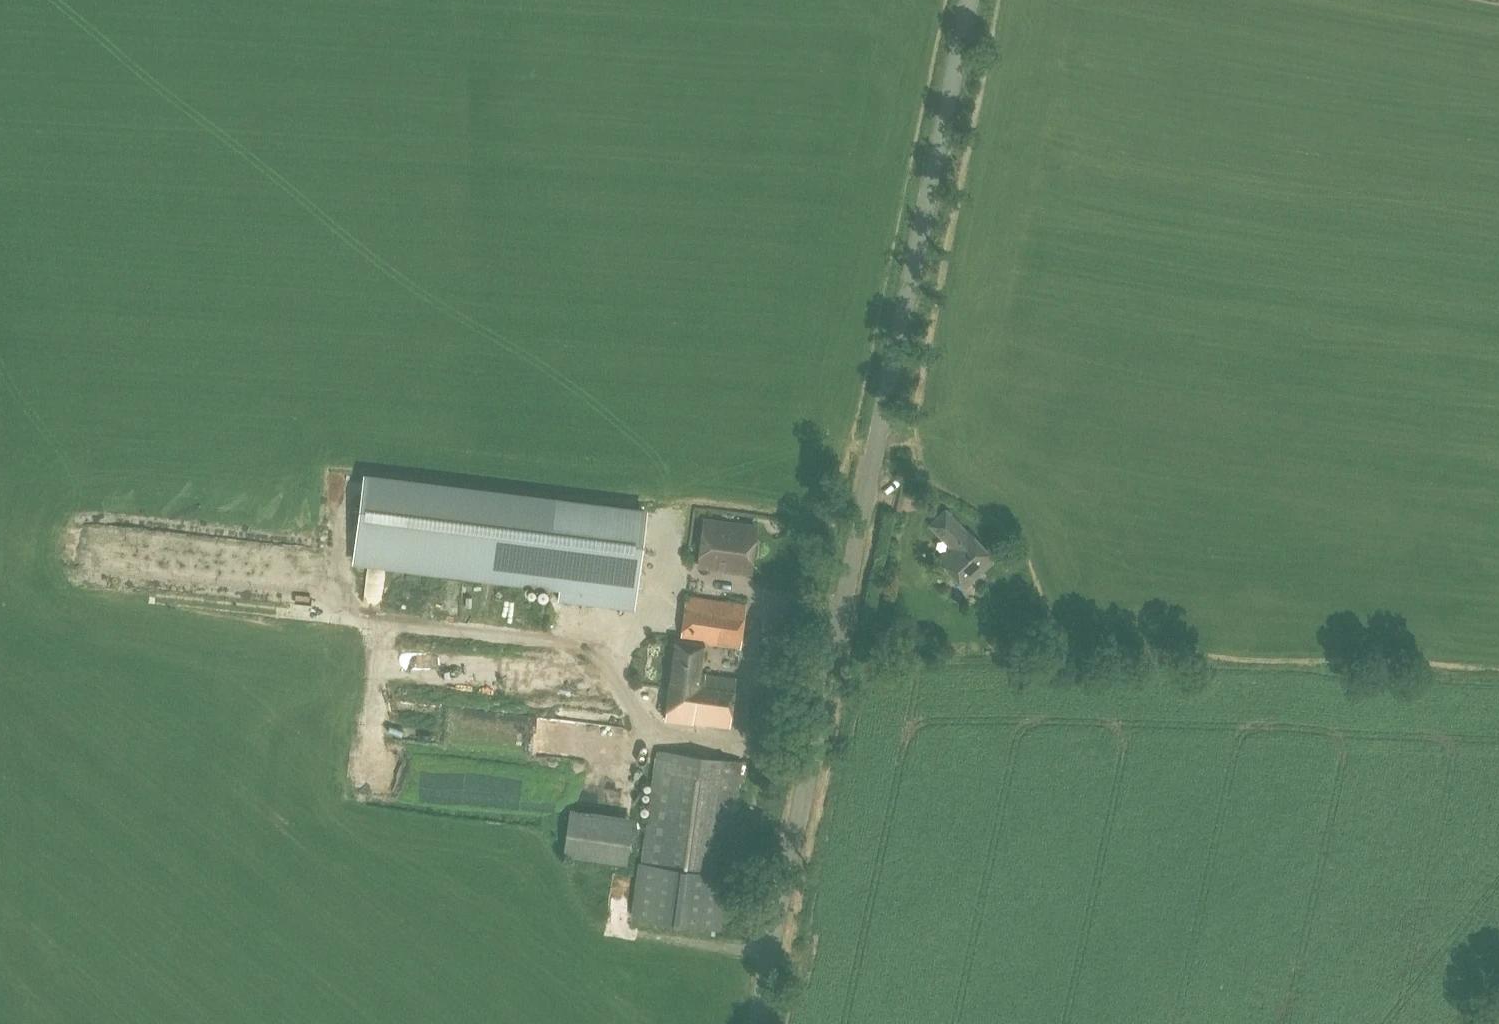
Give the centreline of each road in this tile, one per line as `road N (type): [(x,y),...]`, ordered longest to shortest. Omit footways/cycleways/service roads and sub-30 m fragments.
road 1 (unclassified): [(757,1023),(987,0)]

